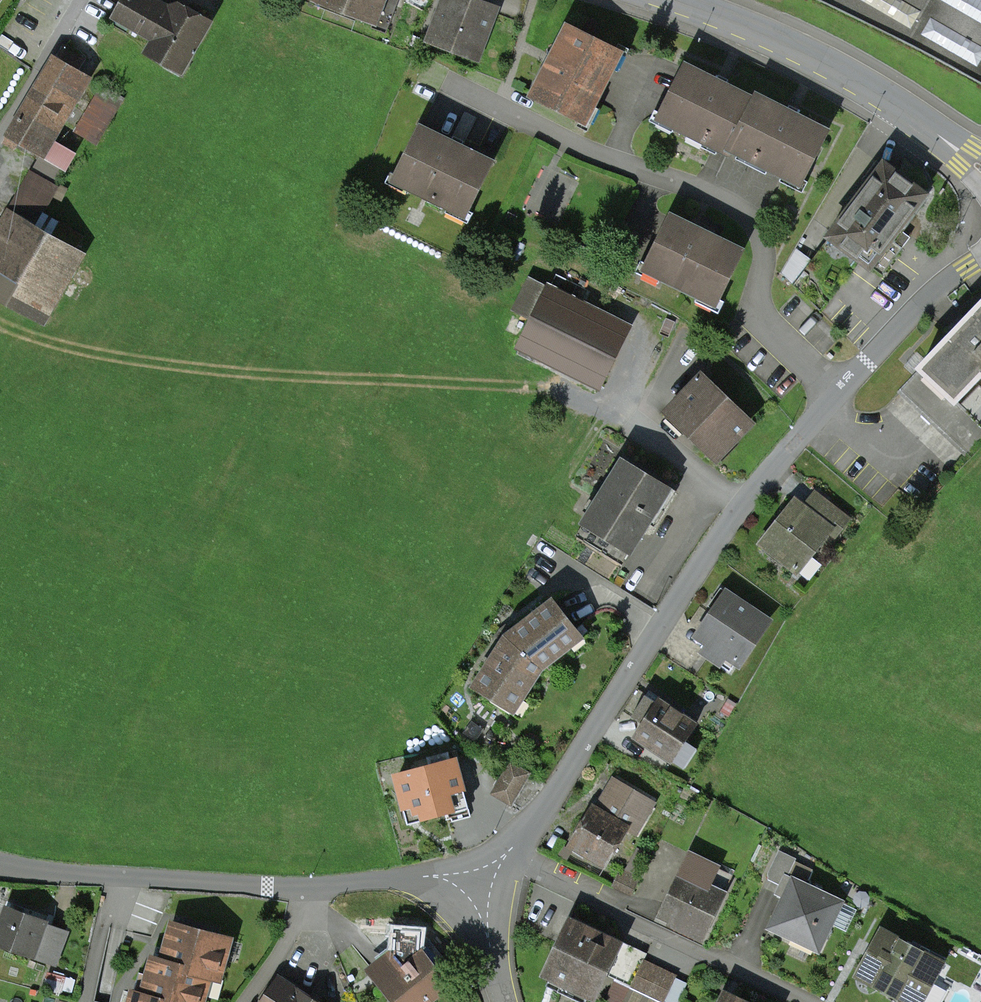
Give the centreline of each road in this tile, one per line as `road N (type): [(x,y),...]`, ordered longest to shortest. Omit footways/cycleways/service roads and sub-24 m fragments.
road 1 (residential): [(502,858),(555,791),(767,471),(935,291),(980,260)]
road 2 (tertiary): [(676,0),(856,78),(980,166)]
road 3 (residential): [(502,858),(807,1001)]
road 4 (residential): [(0,865),(301,888)]
road 5 (residential): [(301,888),(473,871)]
road 6 (residential): [(0,134),(81,0)]
road 7 (residential): [(507,1001),(473,871)]
road 8 (residential): [(249,1001),(291,933),(301,888)]

